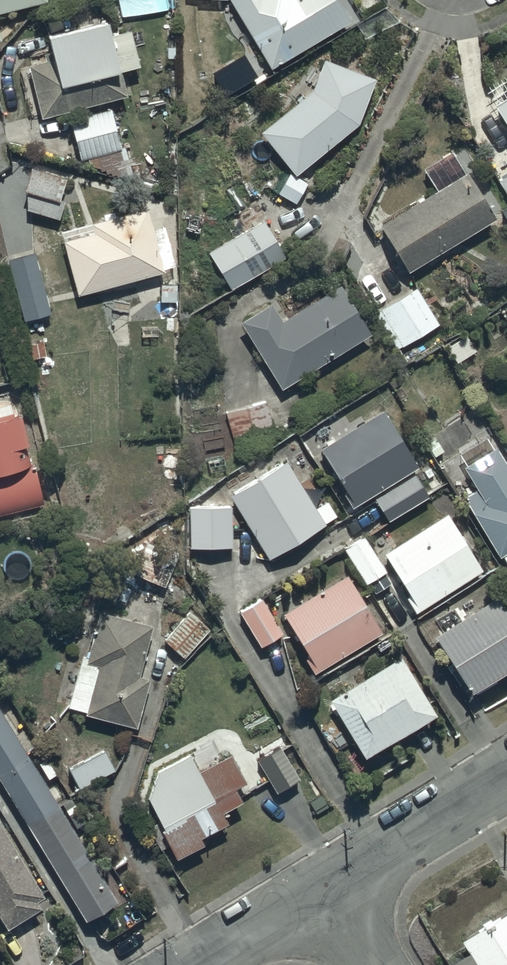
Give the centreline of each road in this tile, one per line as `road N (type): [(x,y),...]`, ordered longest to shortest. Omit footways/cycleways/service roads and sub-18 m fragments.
road 1 (residential): [(328,884),(506,774)]
road 2 (residential): [(196,964),(328,884)]

